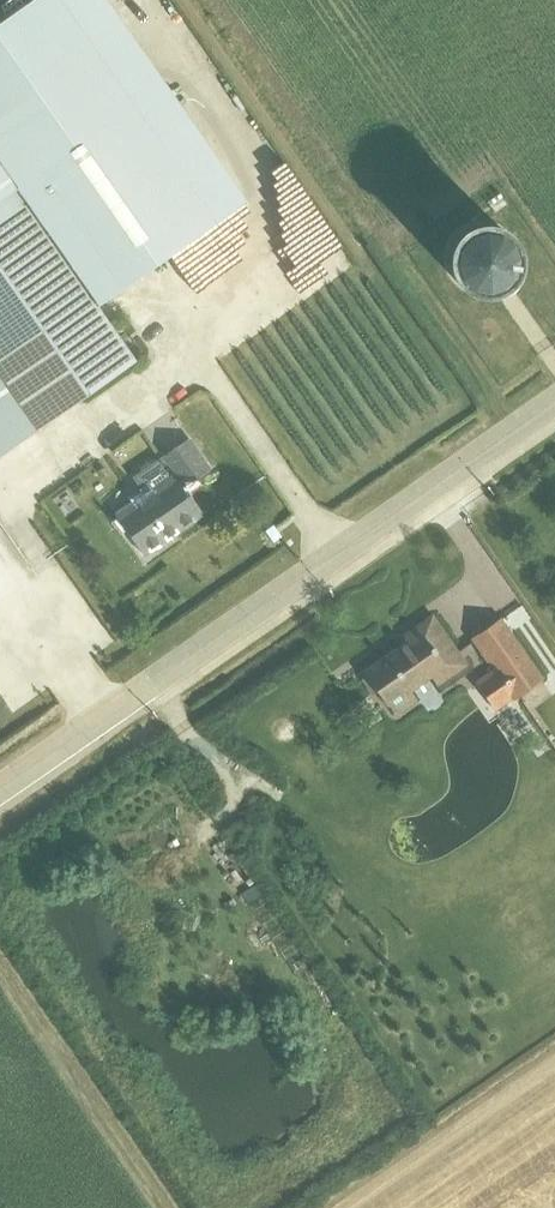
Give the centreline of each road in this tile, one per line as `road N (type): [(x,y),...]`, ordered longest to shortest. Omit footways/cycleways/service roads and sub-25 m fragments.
road 1 (tertiary): [(0,786),(554,400)]

